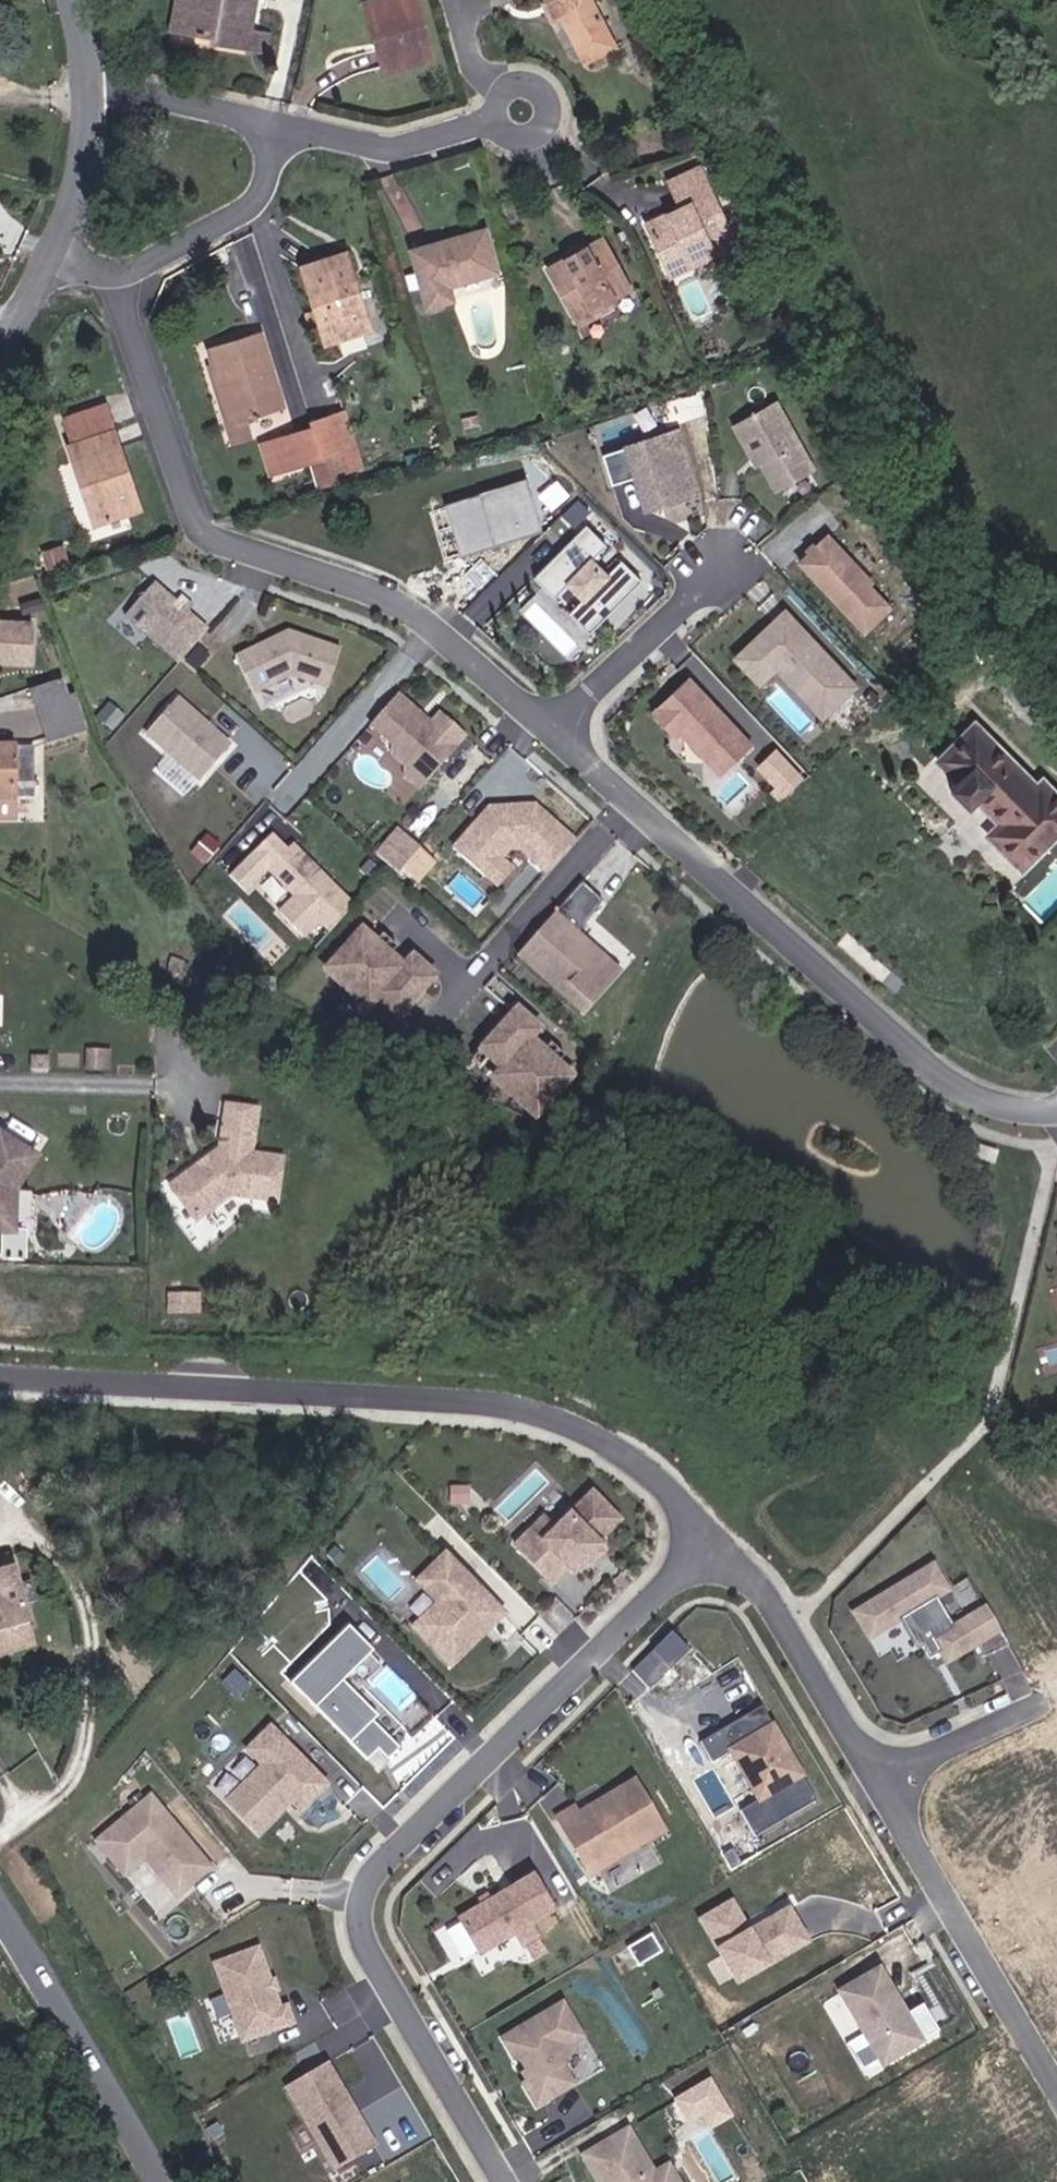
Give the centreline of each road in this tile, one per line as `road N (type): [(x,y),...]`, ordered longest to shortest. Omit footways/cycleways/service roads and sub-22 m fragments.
road 1 (residential): [(706,1553),(371,1872),(360,1911),(370,1955),(504,2181)]
road 2 (residential): [(706,1553),(668,1488),(609,1441),(545,1413),(478,1399),(0,1377)]
road 3 (residential): [(548,729),(435,628),(370,586),(198,535),(110,277)]
road 4 (residential): [(1056,1113),(964,1089),(912,1053),(548,729)]
road 5 (residential): [(1056,2084),(882,1779)]
road 6 (tertiary): [(0,1911),(160,2181)]
road 7 (residential): [(882,1779),(760,1591),(706,1553)]
road 8 (residential): [(723,567),(548,729)]
road 9 (residential): [(110,277),(250,206),(282,133)]
road 10 (residential): [(282,133),(391,149),(490,121)]
road 11 (residential): [(282,133),(248,115),(89,86)]
road 12 (tertiary): [(89,86),(76,198),(53,256)]
road 13 (residential): [(490,121),(504,139),(526,142),(545,130),(550,106),(537,87),(513,82),(489,108)]
road 14 (residential): [(882,1779),(1038,1702)]

